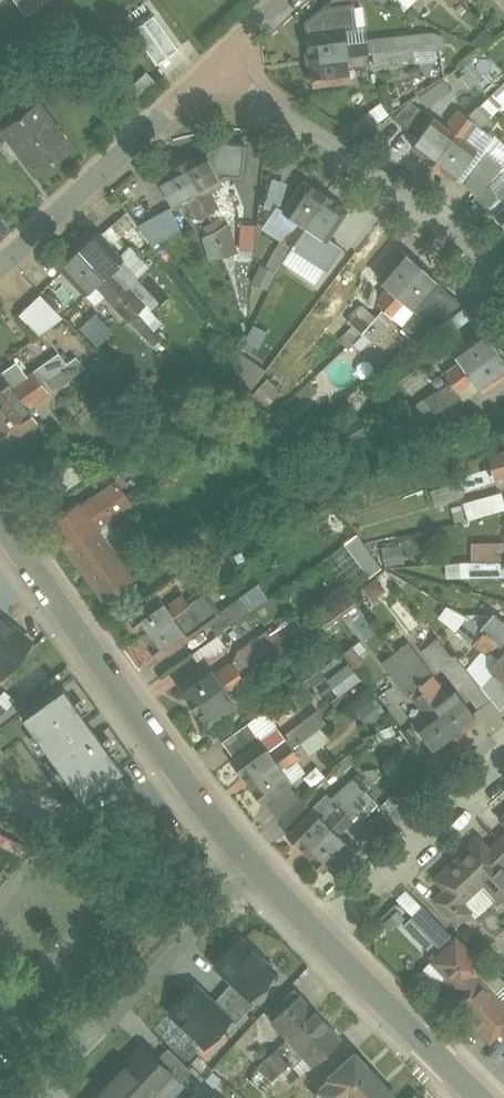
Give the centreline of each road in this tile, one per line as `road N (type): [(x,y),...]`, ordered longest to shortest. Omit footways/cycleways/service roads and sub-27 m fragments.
road 1 (tertiary): [(261,875),(0,517)]
road 2 (residential): [(219,60),(263,103),(425,201),(503,285)]
road 3 (residential): [(20,1097),(212,904),(261,875)]
road 4 (residential): [(0,268),(219,60)]
road 5 (residential): [(0,795),(209,876),(261,875)]
road 6 (residential): [(503,761),(315,933)]
road 7 (tertiary): [(480,1097),(315,933)]

